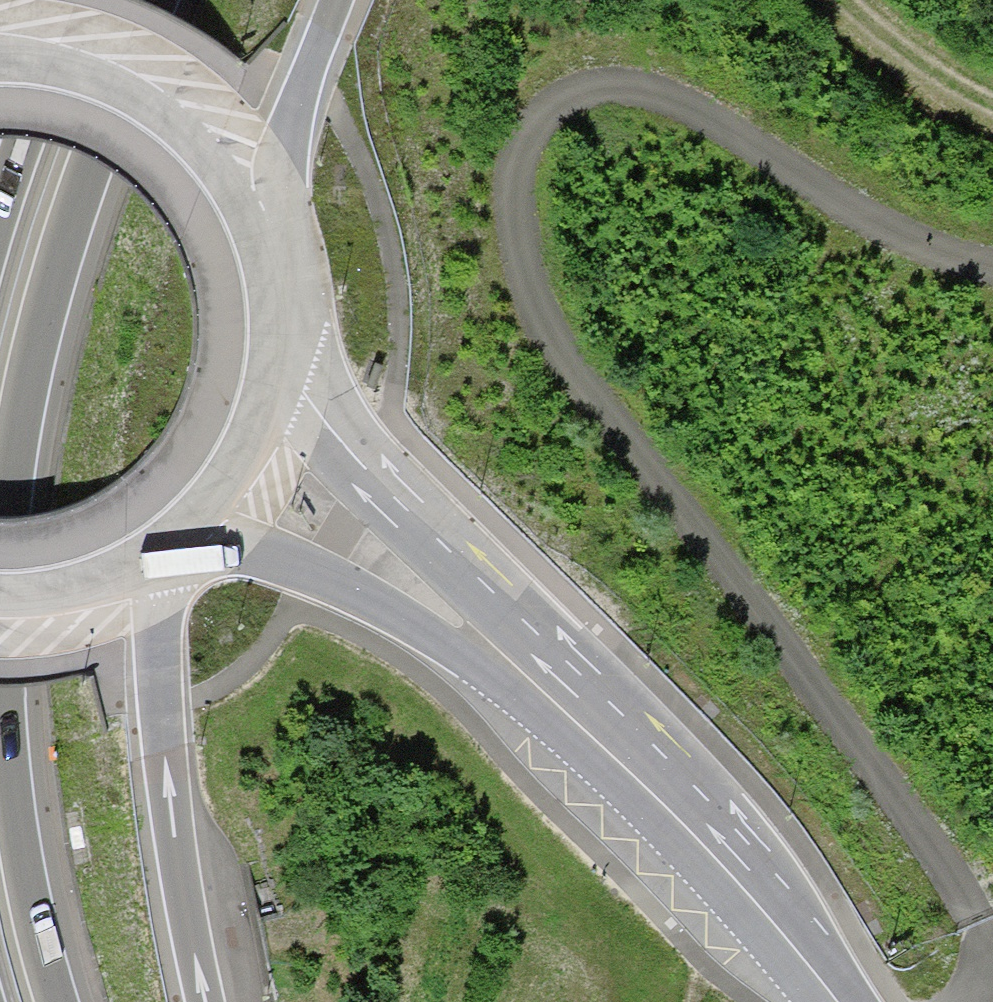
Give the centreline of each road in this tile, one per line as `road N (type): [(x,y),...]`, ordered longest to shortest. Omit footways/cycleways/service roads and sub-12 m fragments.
road 1 (track): [(960,1001),(981,981),(958,879),(533,331),(508,181),(528,127),(572,99),(630,90),(696,114),(914,252),(992,272)]
road 2 (motorway): [(58,1001),(21,852),(3,704),(11,485),(28,376),(61,253),(153,0)]
road 3 (primary): [(258,427),(405,547),(678,797),(838,1001)]
road 4 (motorway): [(205,1001),(172,826),(158,549)]
road 5 (primary): [(271,274),(226,184),(157,113),(71,70),(0,61)]
road 6 (primary): [(271,274),(290,133),(336,0)]
road 7 (motorway): [(79,0),(0,208)]
road 8 (track): [(992,102),(923,65),(844,0)]
road 9 (primary): [(0,595),(95,581),(158,549)]
road 10 (primary): [(158,549),(216,493),(258,427)]
road 11 (primary): [(258,427),(277,342),(271,274)]

